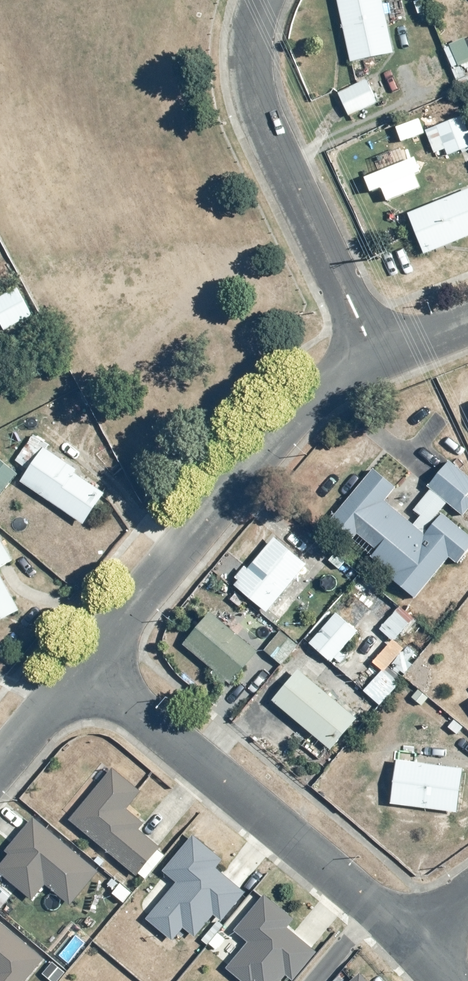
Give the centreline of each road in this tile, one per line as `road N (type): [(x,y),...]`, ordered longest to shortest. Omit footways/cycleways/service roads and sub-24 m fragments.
road 1 (residential): [(82,664),(410,939)]
road 2 (residential): [(82,664),(278,425),(317,387),(372,355)]
road 3 (residential): [(372,355),(263,119),(252,46),(261,0)]
road 4 (residential): [(0,761),(82,664)]

